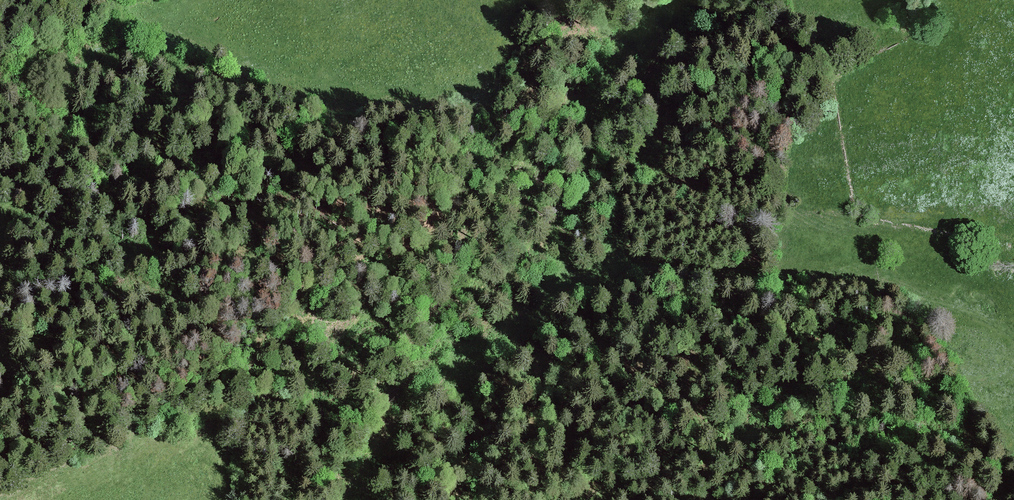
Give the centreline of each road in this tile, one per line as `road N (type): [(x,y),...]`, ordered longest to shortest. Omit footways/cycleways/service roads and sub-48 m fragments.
road 1 (track): [(679,0),(610,146),(619,230),(609,255),(507,341),(452,370),(336,499)]
road 2 (track): [(592,499),(752,440),(1013,370)]
road 3 (track): [(1013,336),(924,299),(796,289),(609,255)]
road 4 (track): [(457,219),(331,350),(319,380),(314,439),(284,499)]

